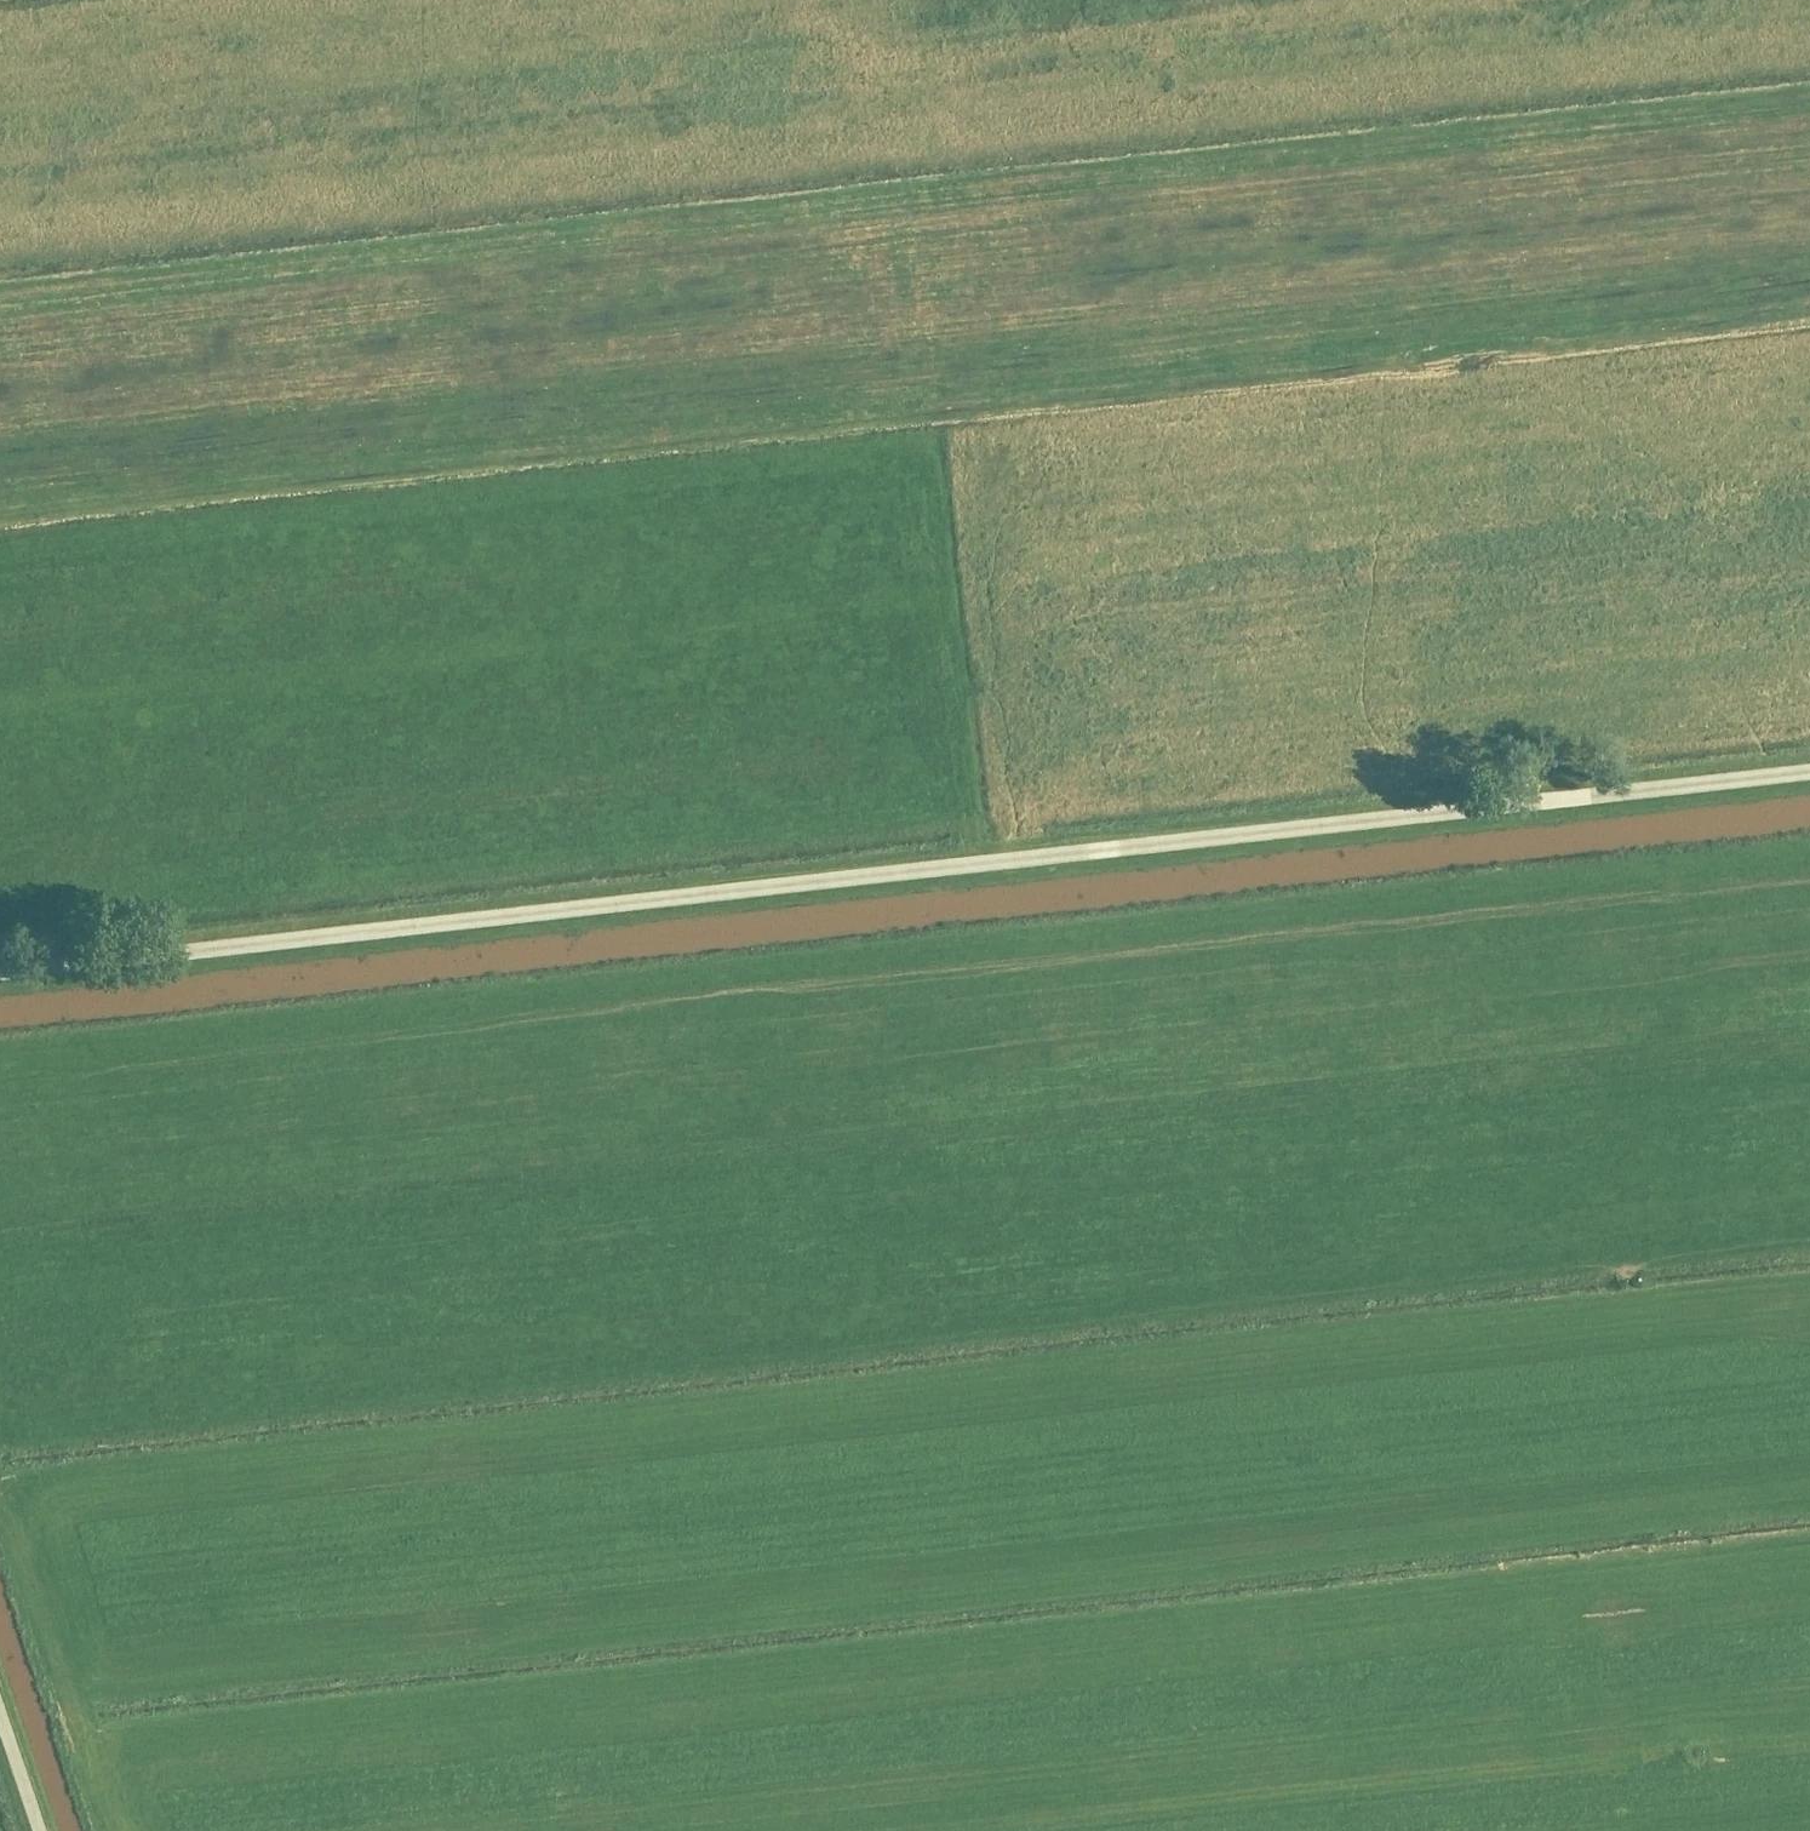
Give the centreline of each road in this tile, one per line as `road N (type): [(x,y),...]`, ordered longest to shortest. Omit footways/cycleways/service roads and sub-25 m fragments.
road 1 (unclassified): [(0,971),(1809,773)]

